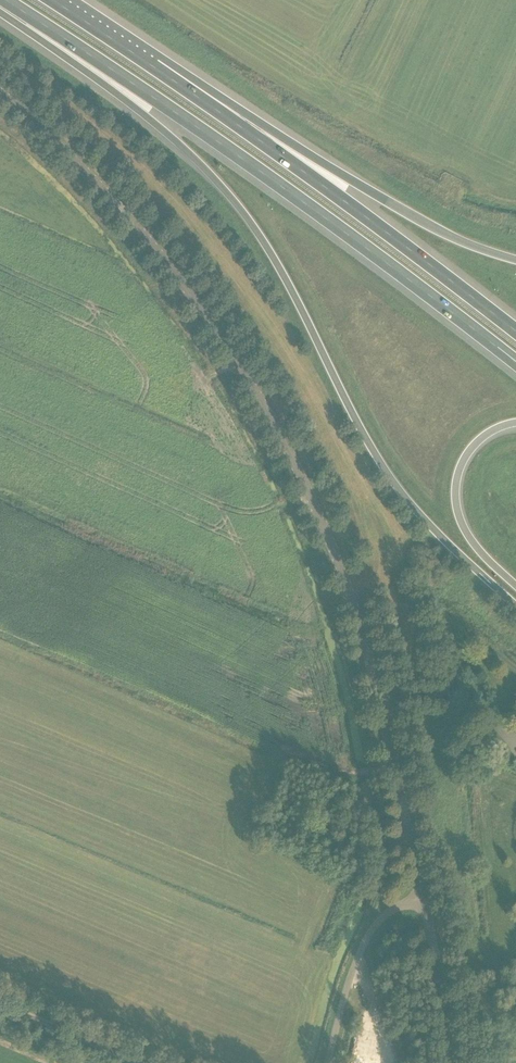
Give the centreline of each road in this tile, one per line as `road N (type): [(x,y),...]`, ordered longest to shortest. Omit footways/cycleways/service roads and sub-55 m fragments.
road 1 (tertiary): [(424,900),(355,612),(278,433),(213,325),(140,231),(0,93)]
road 2 (motorway): [(0,5),(144,115),(225,192),(285,280),(387,474),(515,606)]
road 3 (motorway): [(3,0),(320,213),(515,363)]
road 4 (motorway): [(515,333),(156,67)]
road 5 (motorway): [(515,260),(410,214),(156,67)]
road 6 (motorway): [(515,586),(472,542),(455,493),(473,446),(515,423)]
road 7 (unclassified): [(327,1062),(361,940),(388,911),(424,900)]
road 8 (track): [(166,1062),(0,995)]
road 9 (tertiary): [(447,1062),(424,900)]
road 10 (motorway): [(156,67),(51,0)]

